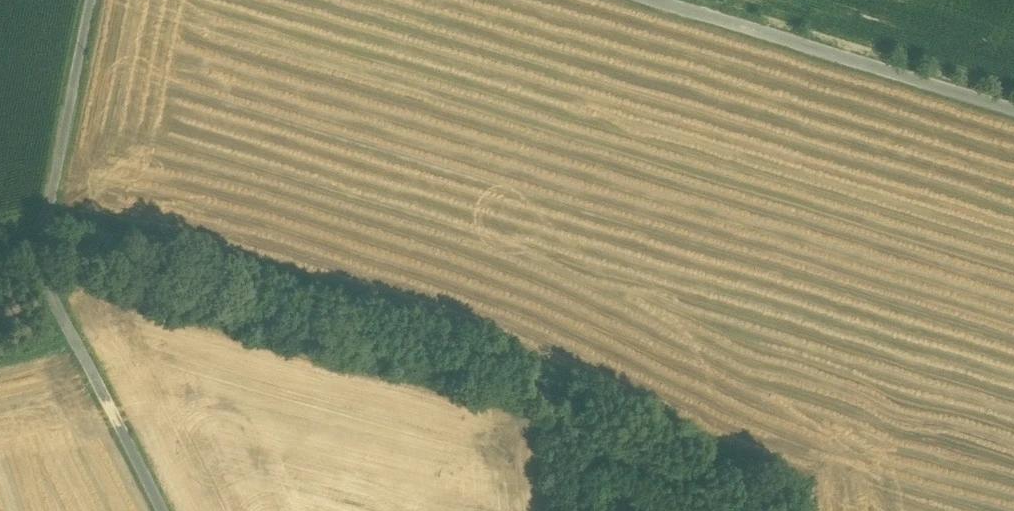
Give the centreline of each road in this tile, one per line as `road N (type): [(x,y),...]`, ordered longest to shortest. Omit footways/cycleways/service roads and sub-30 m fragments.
road 1 (residential): [(680,0),(1013,99)]

